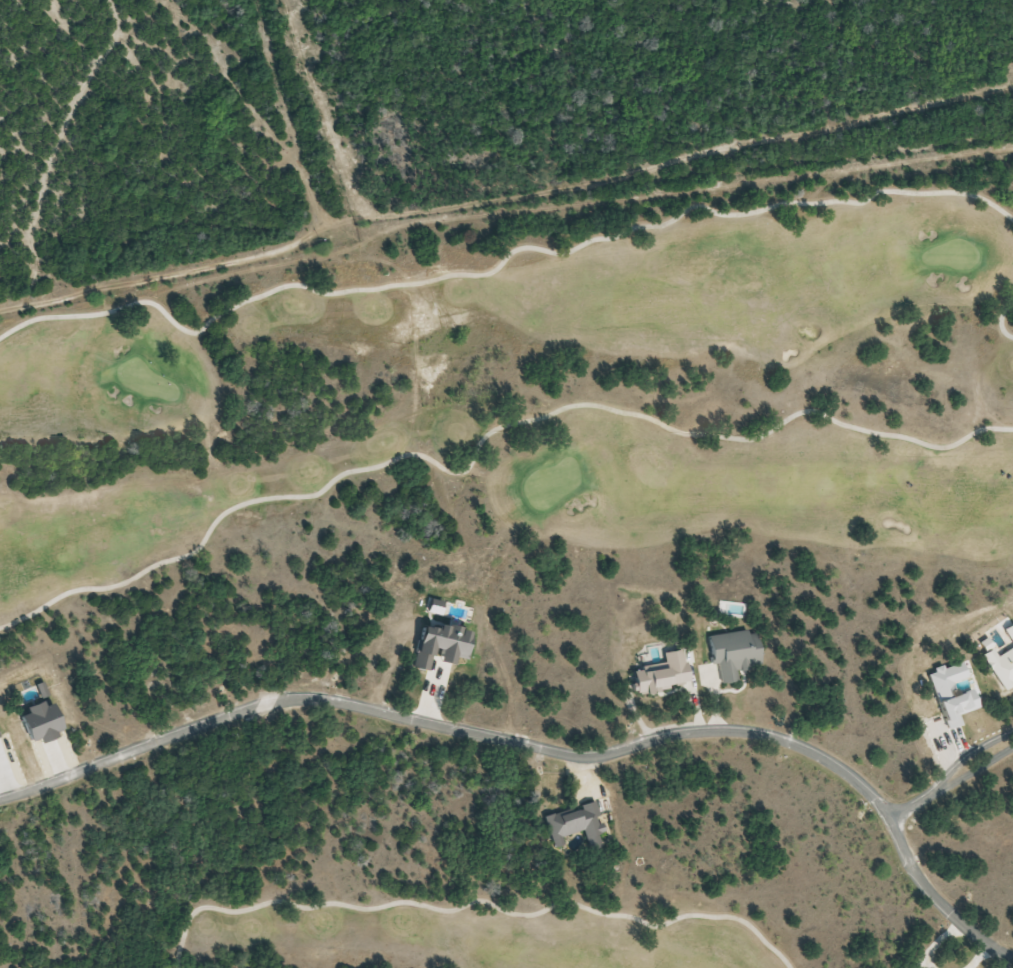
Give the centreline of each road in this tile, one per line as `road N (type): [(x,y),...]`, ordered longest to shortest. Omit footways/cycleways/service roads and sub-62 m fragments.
road 1 (residential): [(0,798),(233,713),(296,699),(603,757),(664,736),(739,732),(815,752),(846,771),(887,812),(919,879),(946,911),(1010,956)]
road 2 (track): [(1012,87),(844,127),(737,142),(597,185),(350,218),(254,257),(0,310)]

